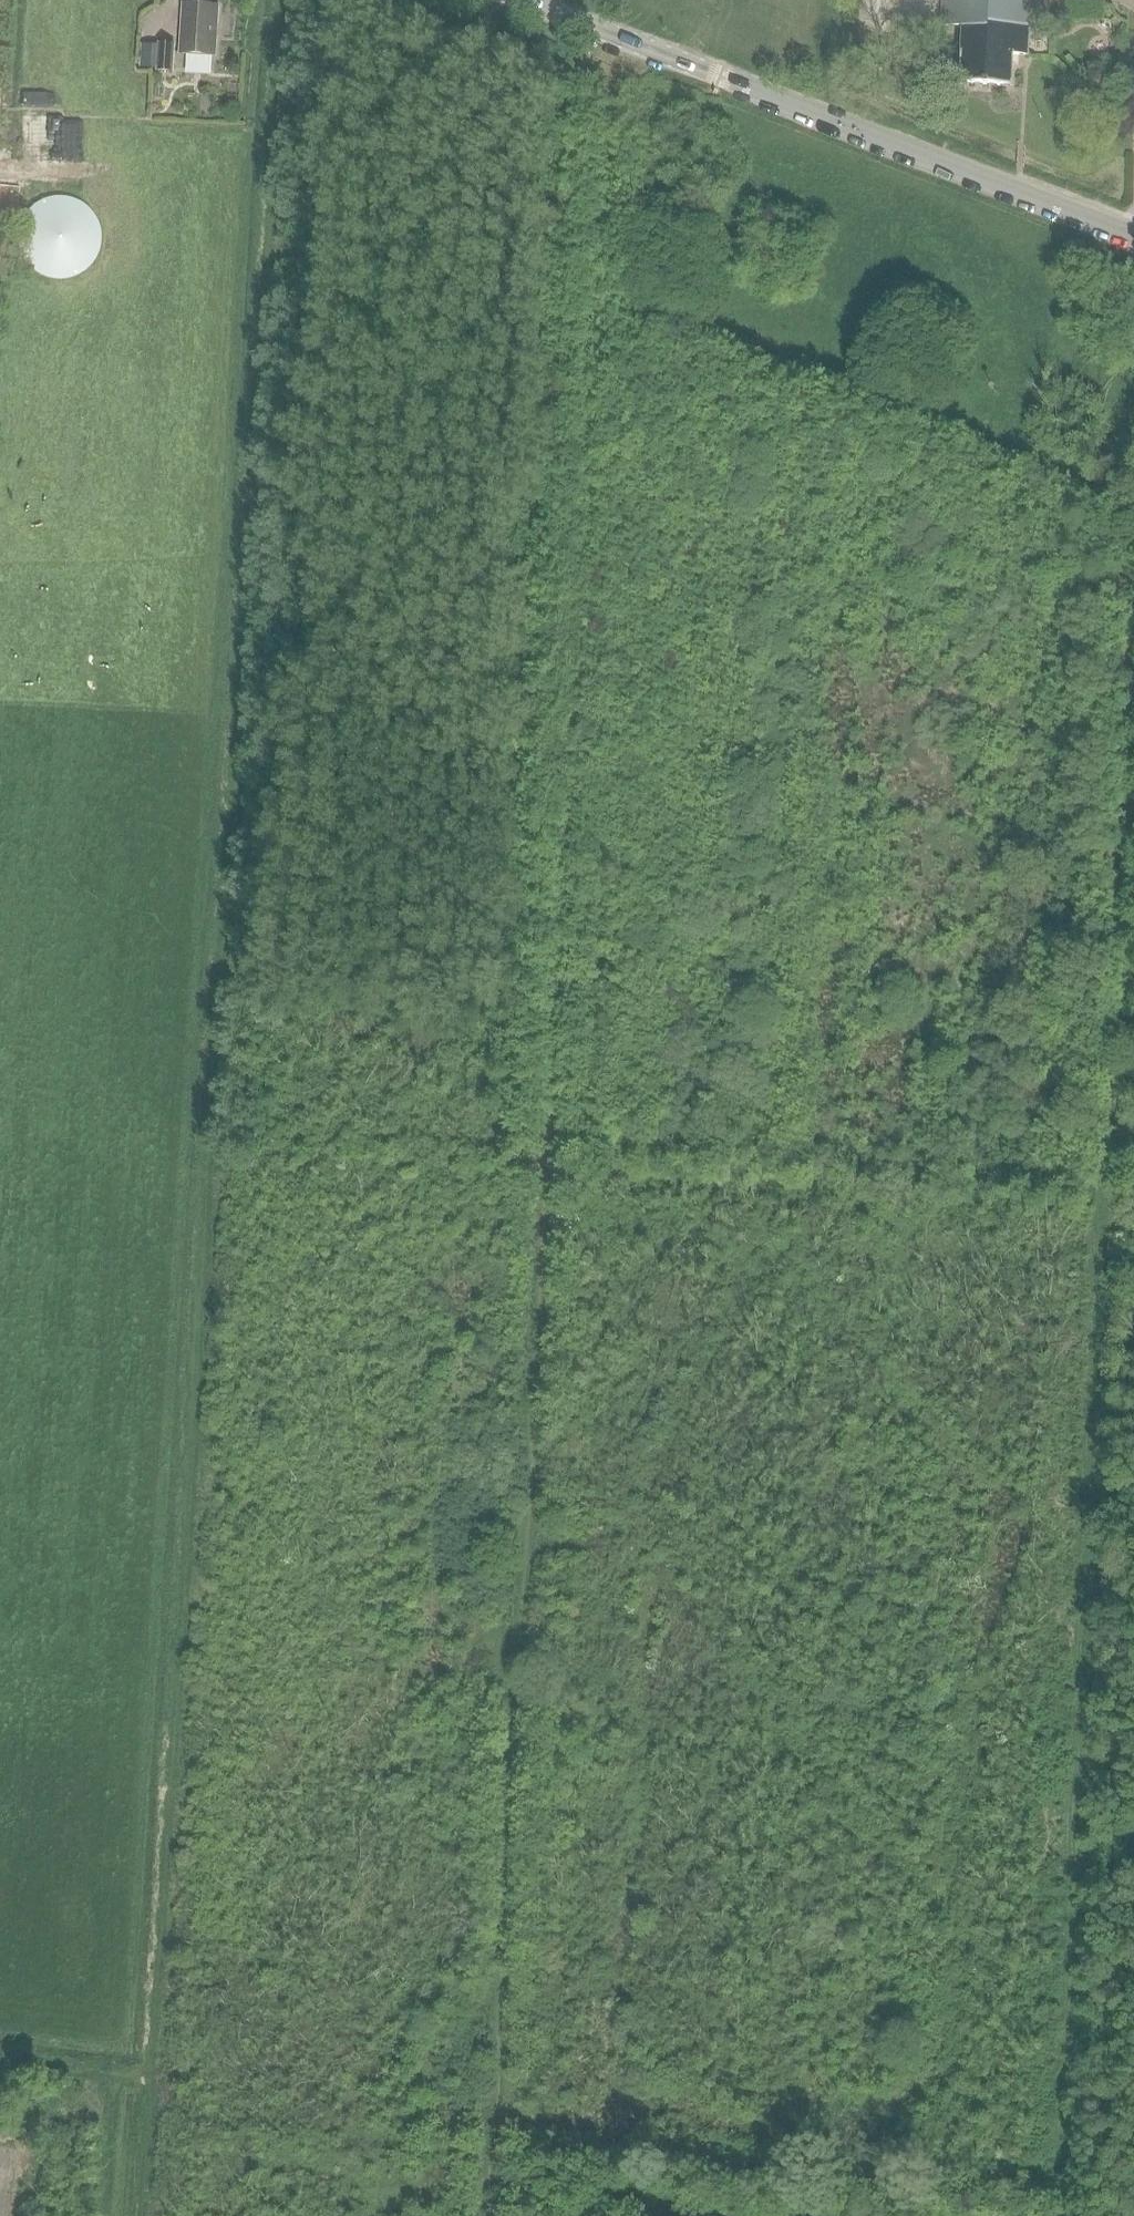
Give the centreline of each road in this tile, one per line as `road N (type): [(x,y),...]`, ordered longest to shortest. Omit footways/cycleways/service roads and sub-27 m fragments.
road 1 (secondary): [(1133,235),(520,0)]

